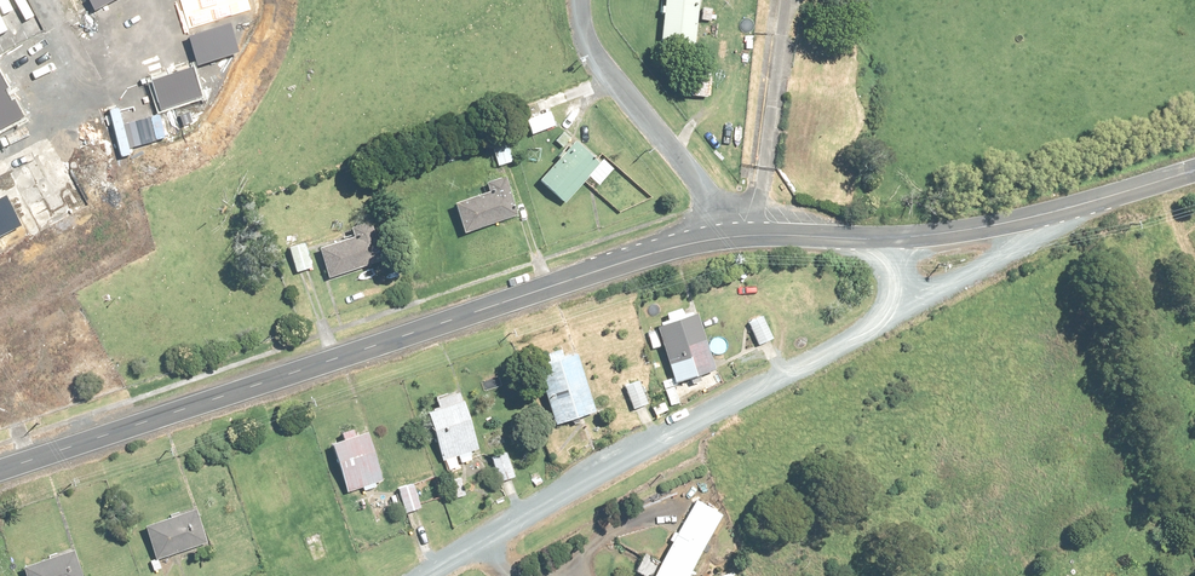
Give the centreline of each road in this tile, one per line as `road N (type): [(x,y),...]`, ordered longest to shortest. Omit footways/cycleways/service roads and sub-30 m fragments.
road 1 (unclassified): [(0,471),(600,270),(726,238)]
road 2 (unclassified): [(431,575),(626,460),(903,313)]
road 3 (residential): [(581,0),(595,54),(726,238)]
road 4 (unclassified): [(903,313),(1033,243),(1074,208)]
road 5 (unclassified): [(726,238),(904,238)]
road 6 (unclassified): [(904,238),(1074,208)]
road 7 (unclassified): [(1074,208),(1194,171)]

